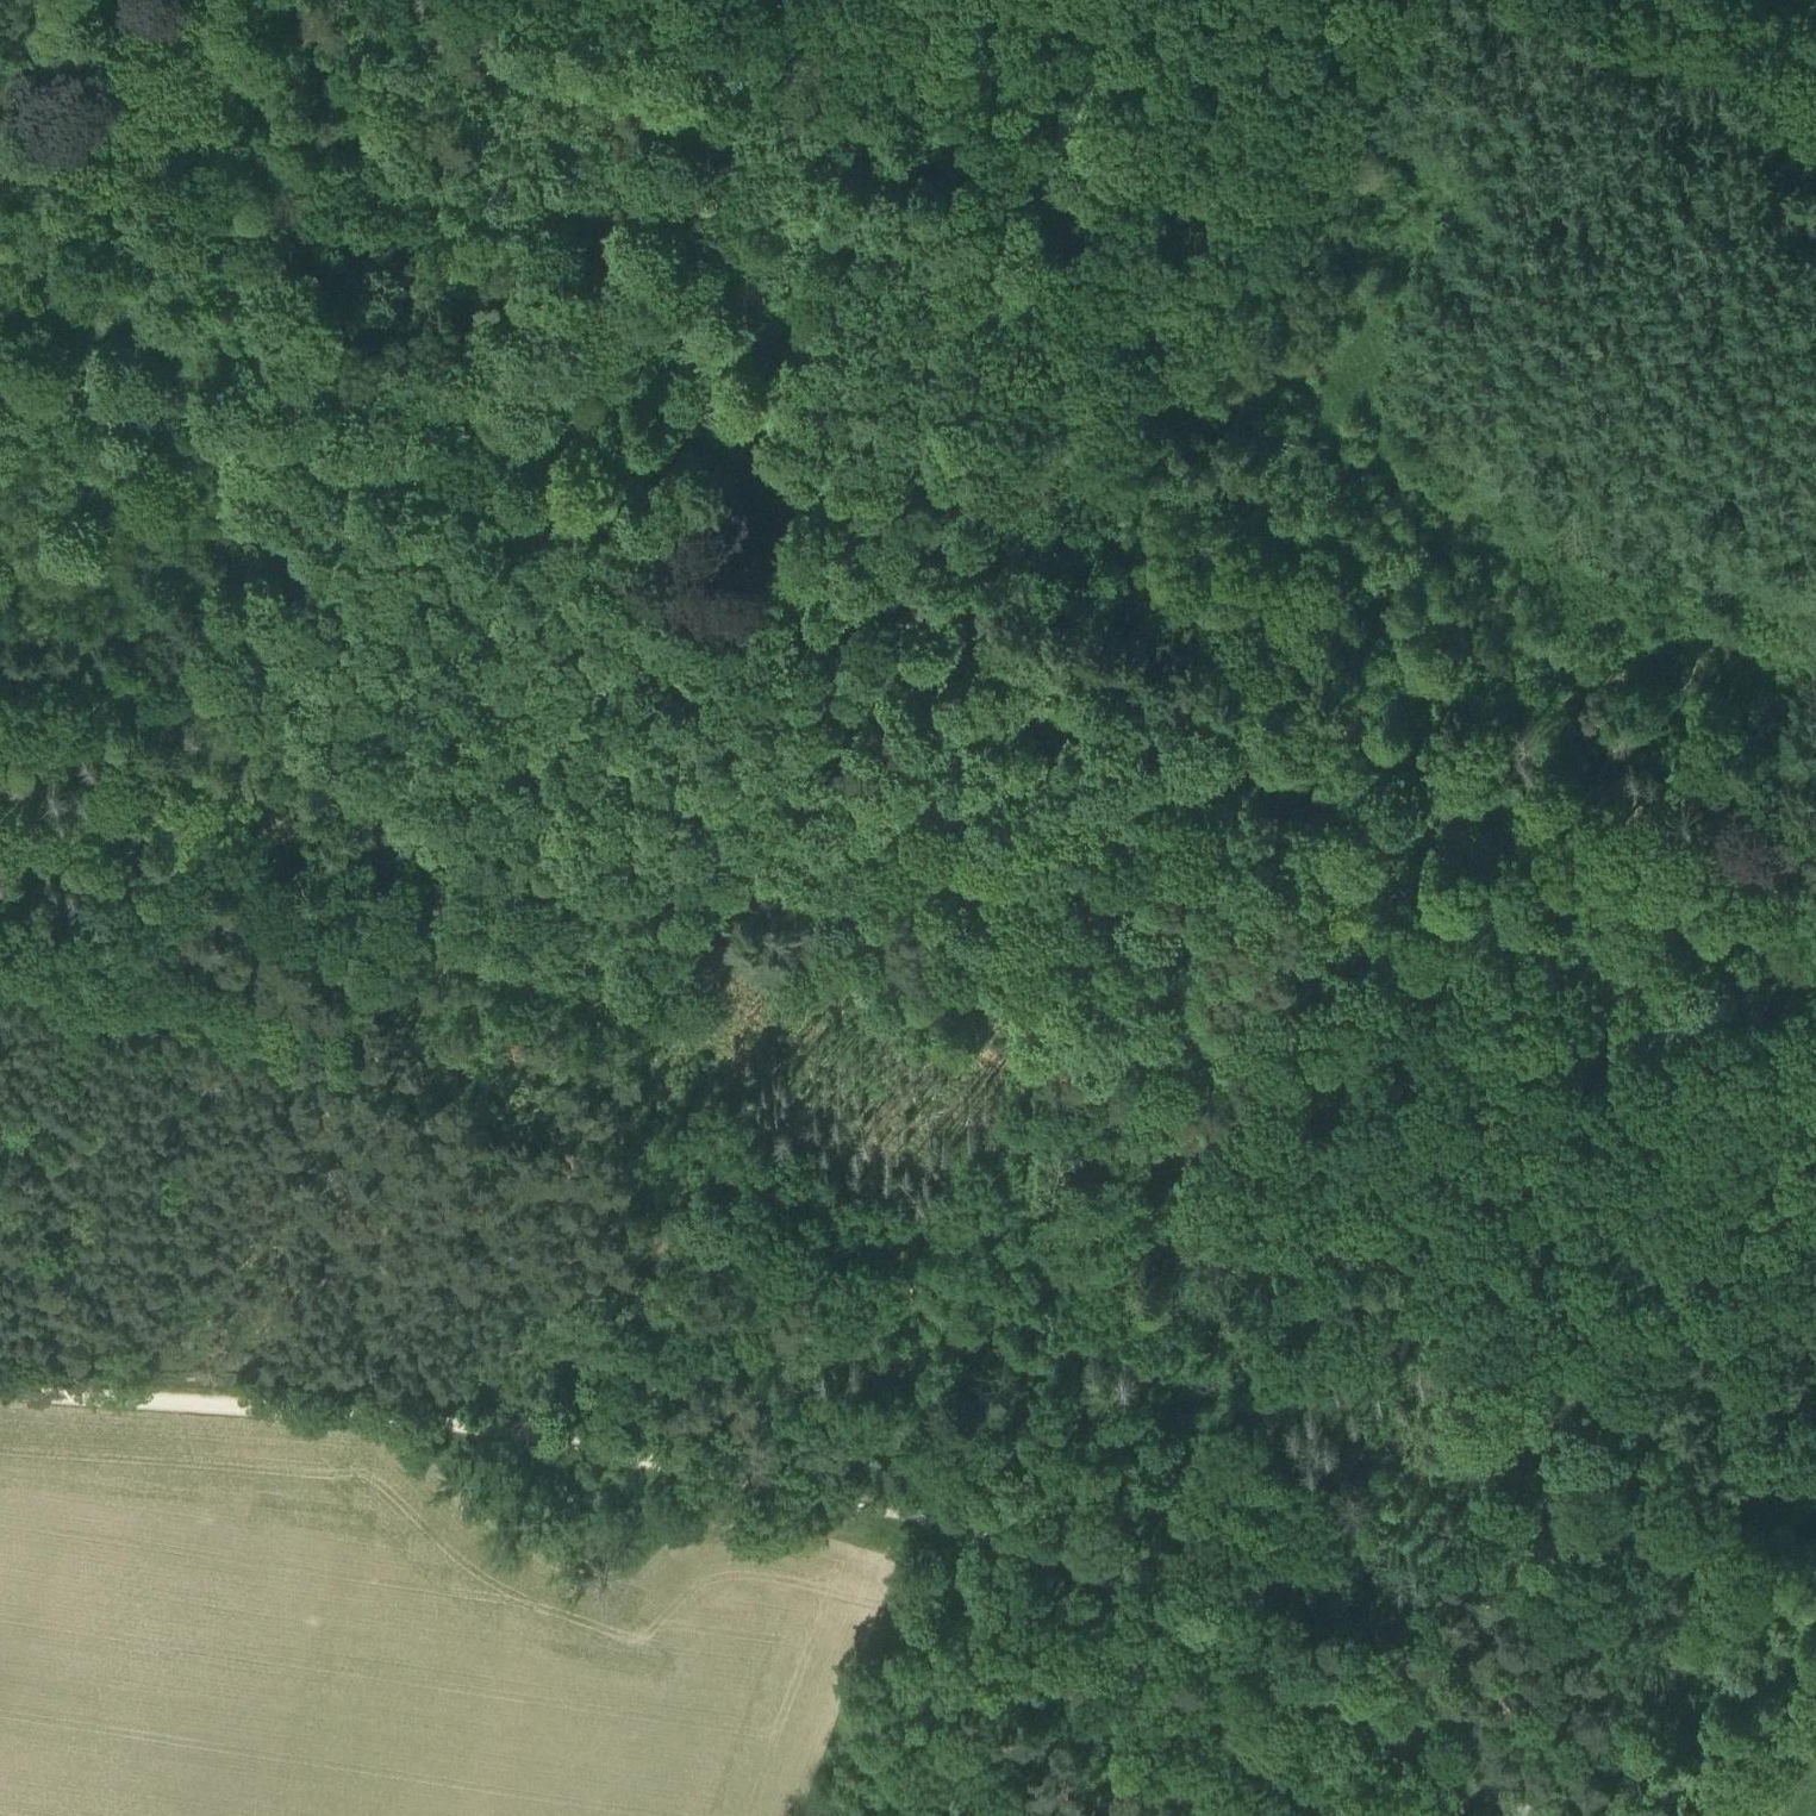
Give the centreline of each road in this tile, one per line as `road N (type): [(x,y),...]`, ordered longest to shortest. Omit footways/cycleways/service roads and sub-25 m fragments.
road 1 (track): [(0,1386),(469,1425),(939,1510)]
road 2 (track): [(1479,1778),(1072,1556),(939,1510)]
road 3 (track): [(1651,0),(1815,69)]

